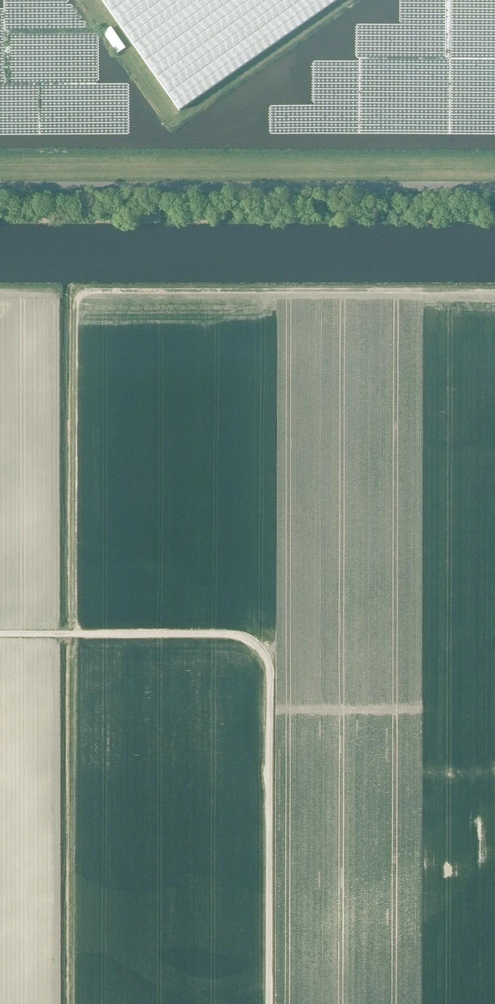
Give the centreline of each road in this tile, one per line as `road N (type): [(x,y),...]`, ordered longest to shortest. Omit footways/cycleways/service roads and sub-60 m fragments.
road 1 (track): [(262,1003),(261,685),(246,648),(228,636),(0,636)]
road 2 (unclassified): [(0,184),(494,186)]

